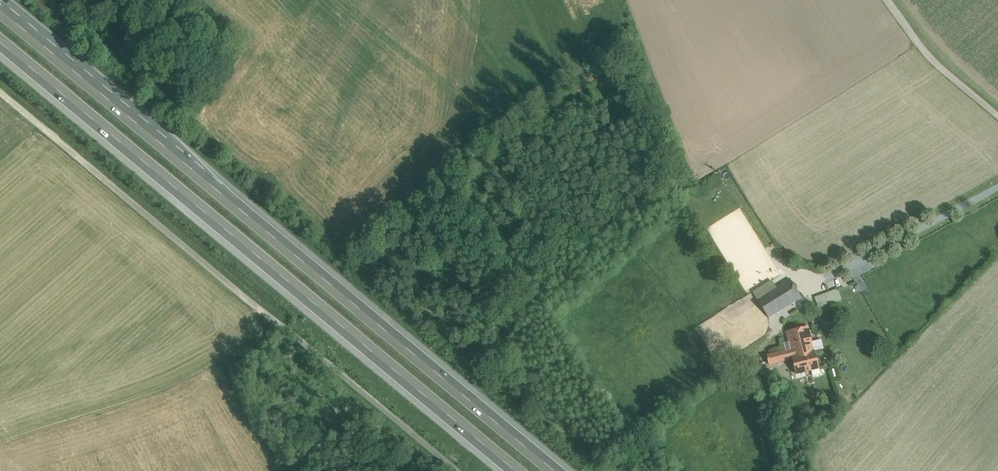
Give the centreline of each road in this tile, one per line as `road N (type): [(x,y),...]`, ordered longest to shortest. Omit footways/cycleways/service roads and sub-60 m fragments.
road 1 (motorway): [(559,470),(0,8)]
road 2 (motorway): [(0,39),(522,470)]
road 3 (track): [(463,470),(0,87)]
road 4 (track): [(997,116),(930,58),(888,0)]

